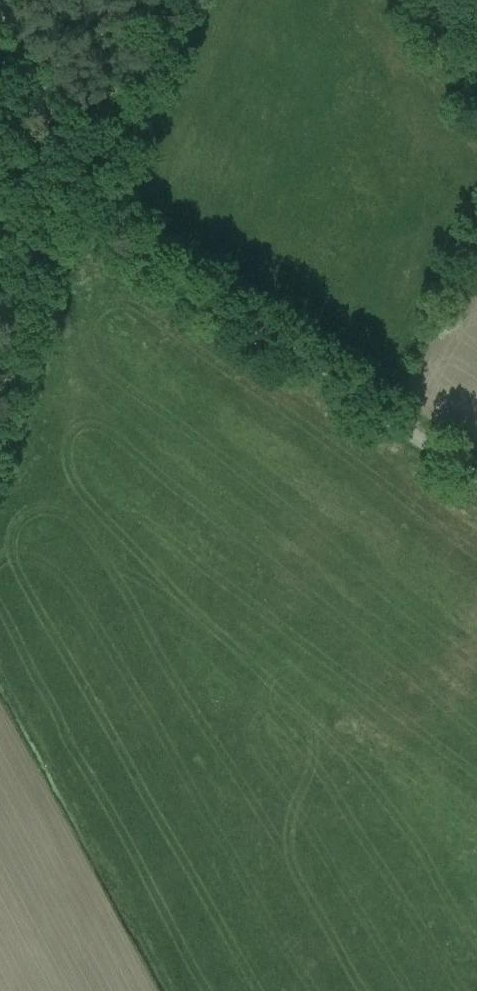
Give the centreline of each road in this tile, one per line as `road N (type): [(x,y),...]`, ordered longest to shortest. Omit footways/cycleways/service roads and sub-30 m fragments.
road 1 (unclassified): [(0,33),(42,121),(65,193),(85,225),(476,479)]

